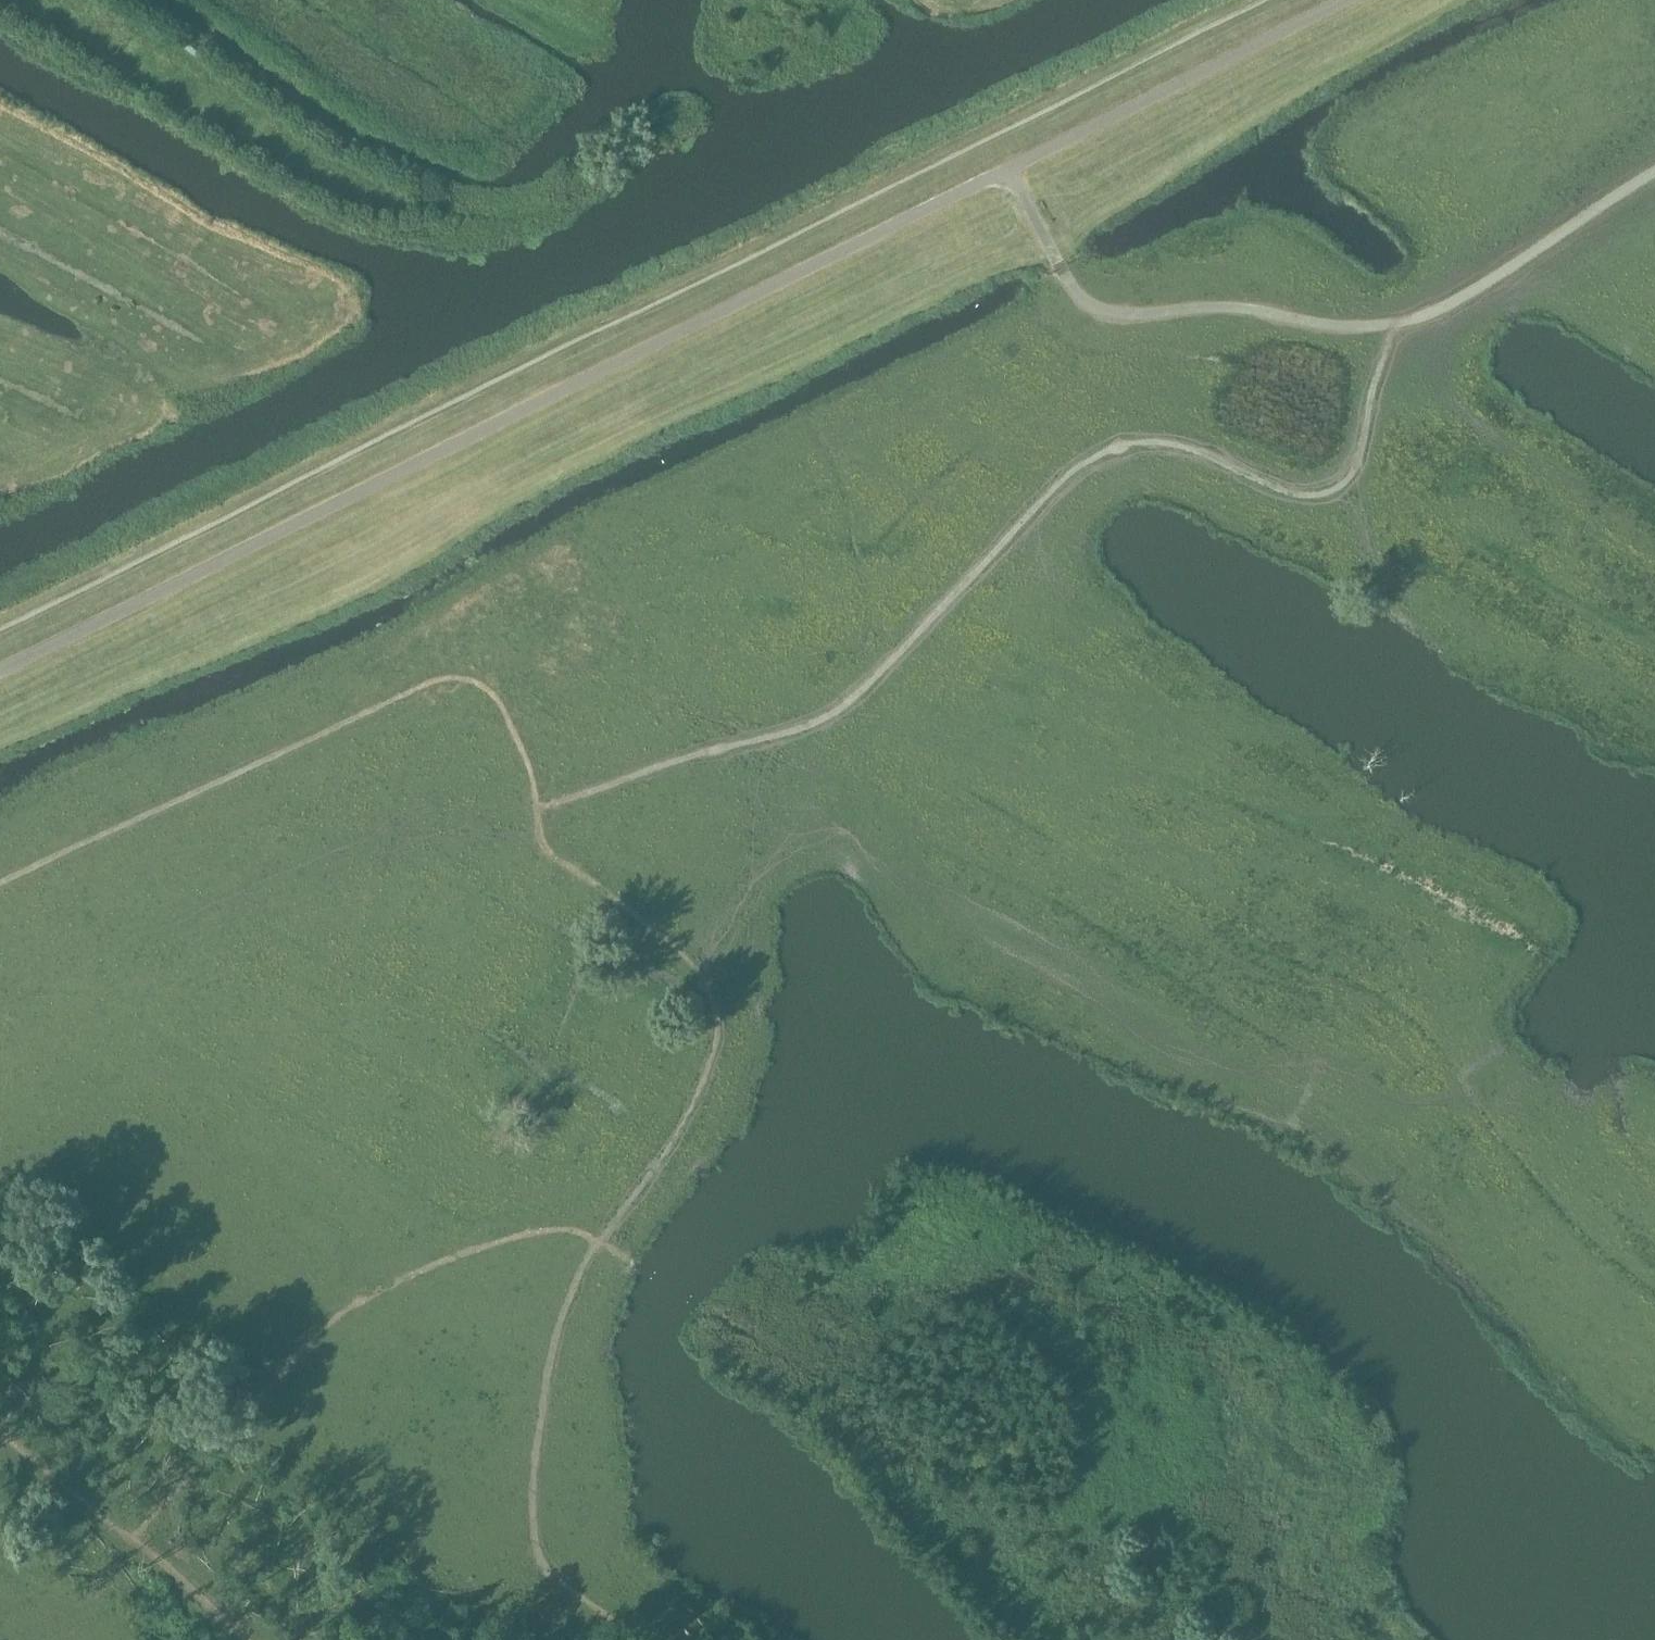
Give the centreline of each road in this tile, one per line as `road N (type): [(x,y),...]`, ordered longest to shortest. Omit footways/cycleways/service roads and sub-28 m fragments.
road 1 (track): [(1399,326),(1230,304),(1122,310),(1095,302),(1062,267),(1009,168)]
road 2 (track): [(1654,170),(1491,278),(1399,326)]

